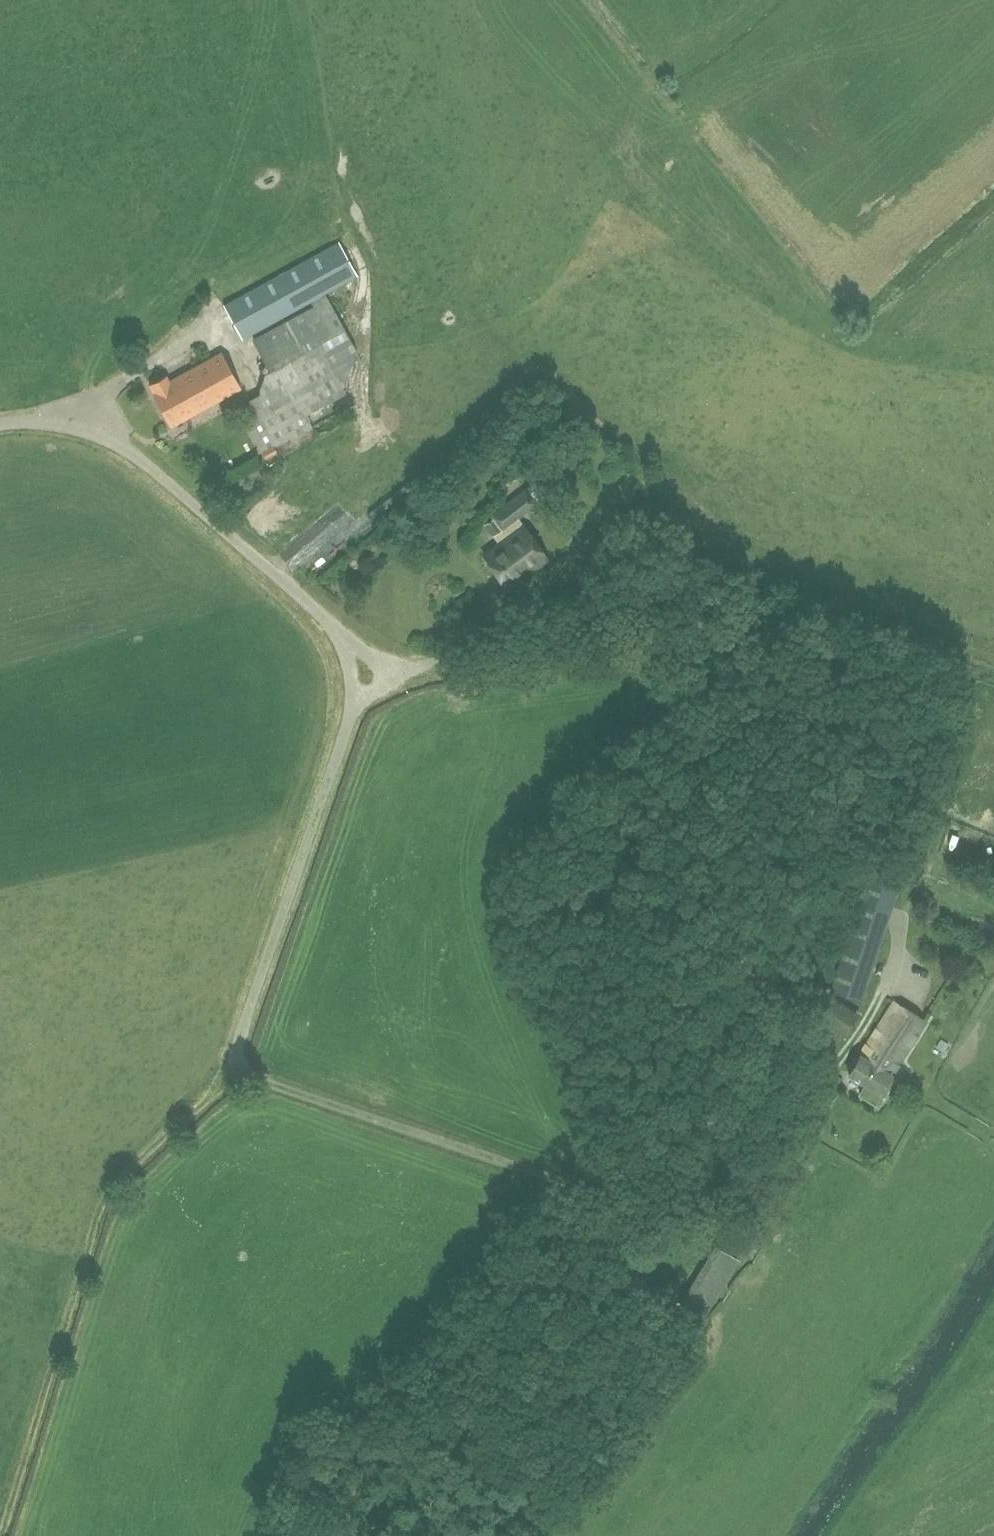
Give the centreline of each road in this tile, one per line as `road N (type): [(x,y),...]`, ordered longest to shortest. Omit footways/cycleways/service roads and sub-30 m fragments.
road 1 (unclassified): [(0,425),(48,421),(103,434),(147,460),(314,607),(348,658),(350,714),(238,1039),(240,1066)]

